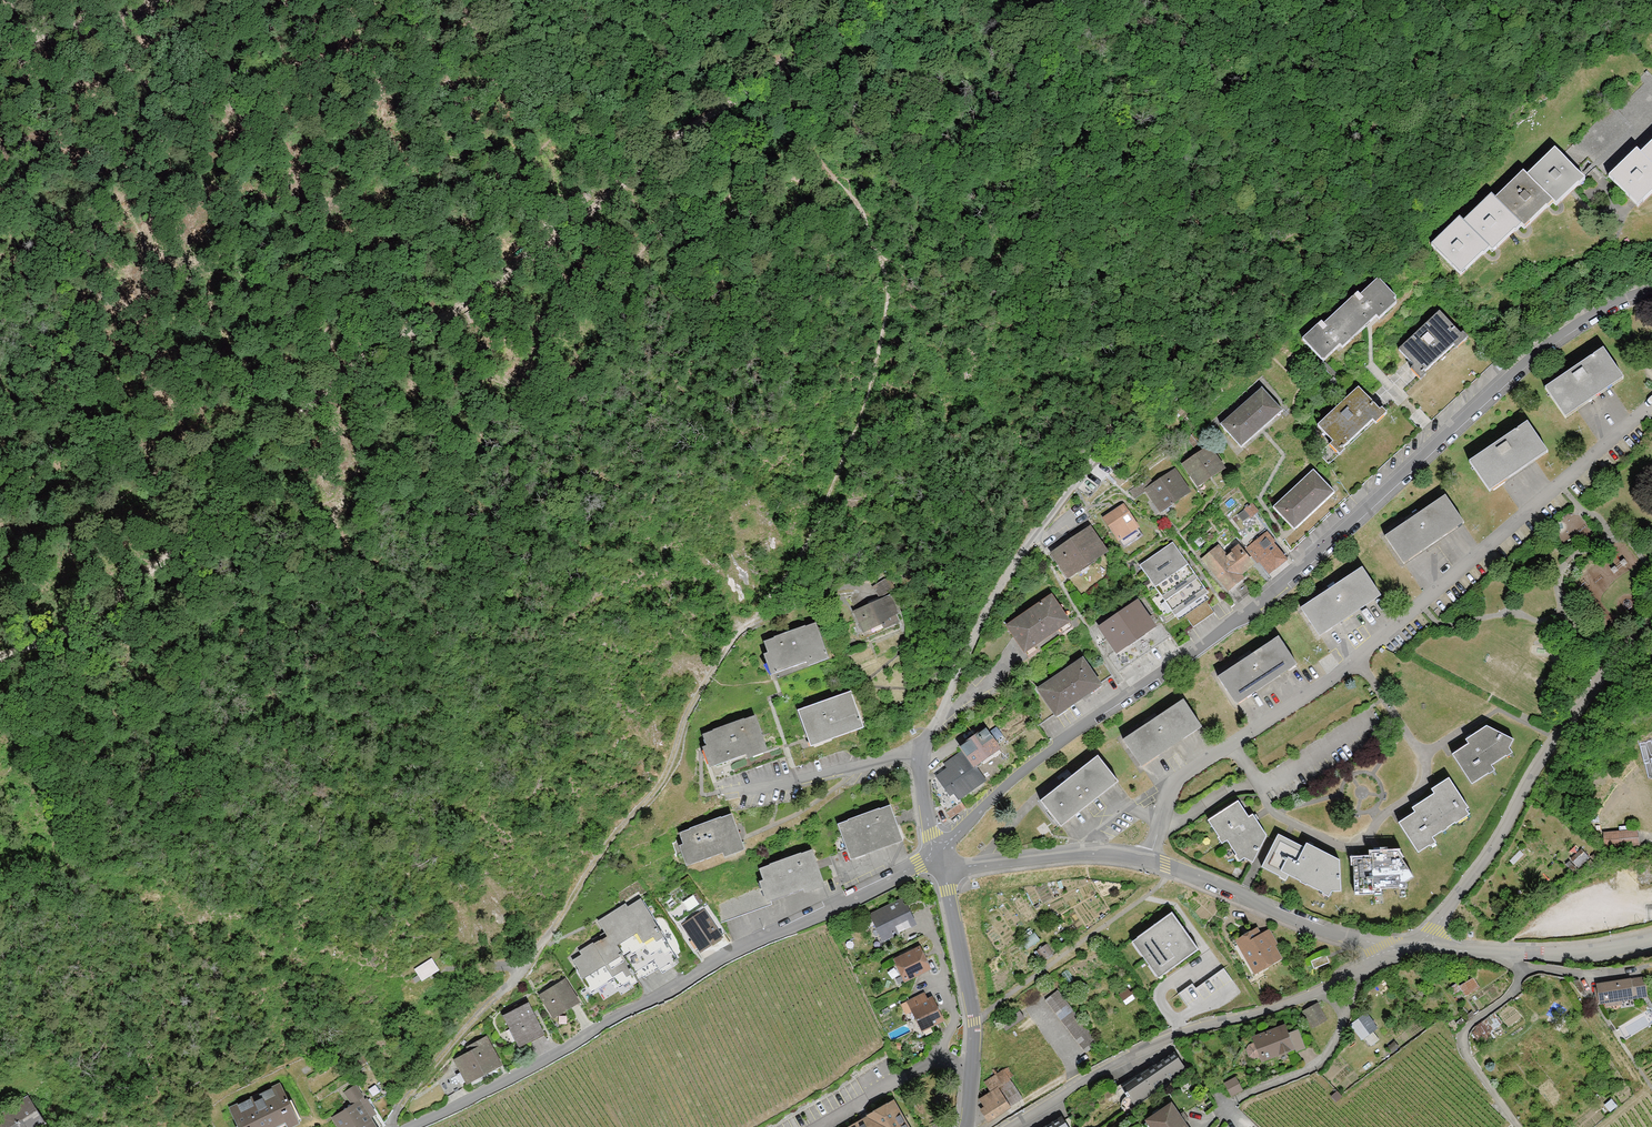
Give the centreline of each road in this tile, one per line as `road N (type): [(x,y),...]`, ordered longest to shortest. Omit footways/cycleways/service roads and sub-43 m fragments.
road 1 (track): [(0,656),(104,607),(175,552),(283,427),(358,365),(533,249),(772,72)]
road 2 (residential): [(935,856),(1016,777),(1253,610),(1518,370),(1599,313),(1651,291)]
road 3 (residential): [(1149,860),(1170,794),(1186,773),(1357,663),(1651,410)]
road 4 (residential): [(935,856),(722,958),(413,1126)]
road 5 (residential): [(935,856),(922,790),(927,745),(1000,587),(1091,464)]
road 6 (residential): [(1403,950),(1433,928),(1488,857),(1538,769),(1651,621)]
road 7 (residential): [(1365,970),(1273,1009),(1180,1035),(1010,1126)]
road 8 (residential): [(935,856),(975,1022),(967,1126)]
road 9 (residential): [(1403,950),(1295,919),(1149,860)]
road 10 (residential): [(1149,860),(1087,852),(976,865),(935,856)]
road 11 (residential): [(1365,970),(1324,1058),(1222,1110)]
road 12 (residential): [(1516,966),(1517,988),(1471,1023),(1463,1046),(1520,1126)]
road 13 (track): [(146,0),(0,56)]
road 14 (residential): [(1651,940),(1600,952),(1507,953)]
road 15 (track): [(772,72),(876,0)]

